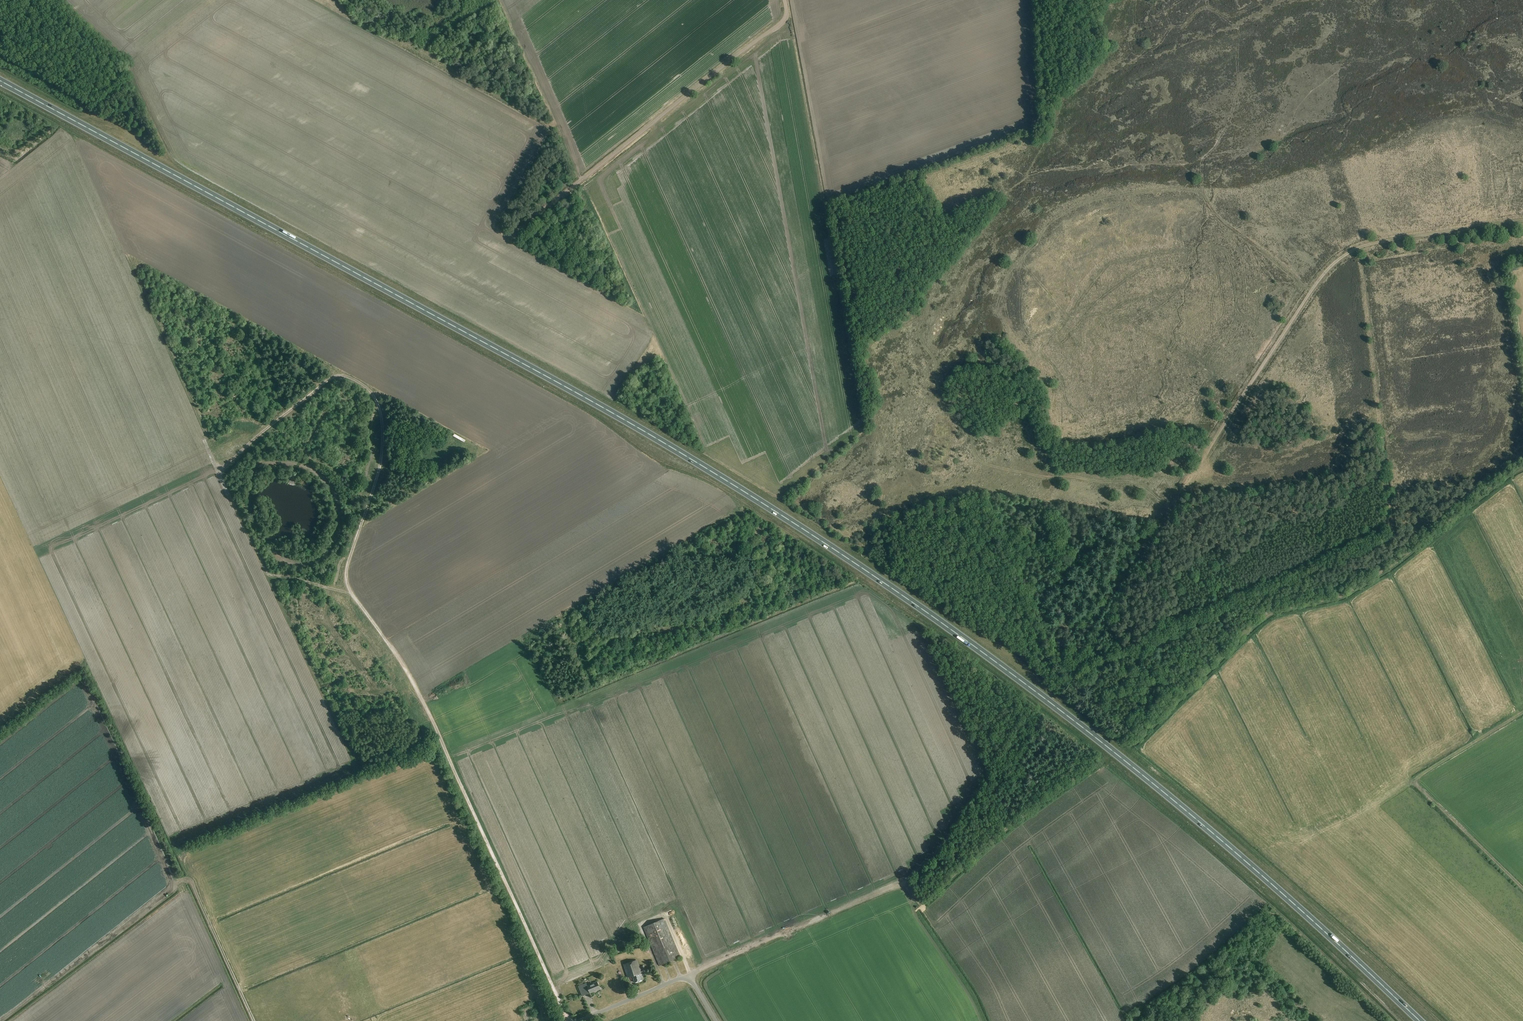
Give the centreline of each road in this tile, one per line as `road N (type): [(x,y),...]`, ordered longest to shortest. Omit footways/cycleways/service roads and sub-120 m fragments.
road 1 (trunk): [(1419,1020),(1115,753),(797,525),(572,390),(0,80)]
road 2 (track): [(569,1020),(417,687),(347,583),(381,468),(383,423),(372,392),(343,374),(330,377),(219,471)]
road 3 (track): [(1522,221),(1373,243),(1335,264),(1166,518)]
road 4 (track): [(516,234),(783,21),(784,0)]
road 5 (track): [(1522,712),(1418,777),(1417,785),(1522,888)]
road 6 (track): [(351,591),(267,573),(204,441)]
road 7 (track): [(984,464),(1139,484),(1170,510)]
road 8 (unclassified): [(715,1020),(689,975),(578,1020)]
road 9 (track): [(903,470),(940,476),(984,464),(959,420)]

